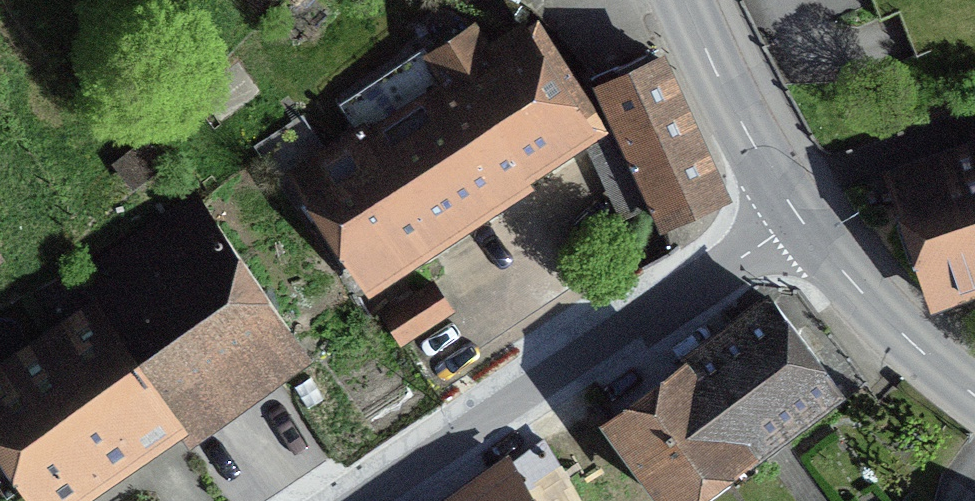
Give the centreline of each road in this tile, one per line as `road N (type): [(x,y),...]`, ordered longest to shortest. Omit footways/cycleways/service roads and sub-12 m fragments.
road 1 (residential): [(689,285),(362,500)]
road 2 (tertiary): [(974,398),(891,325),(794,211)]
road 3 (tertiary): [(794,211),(683,0)]
road 4 (residential): [(794,211),(689,285)]

